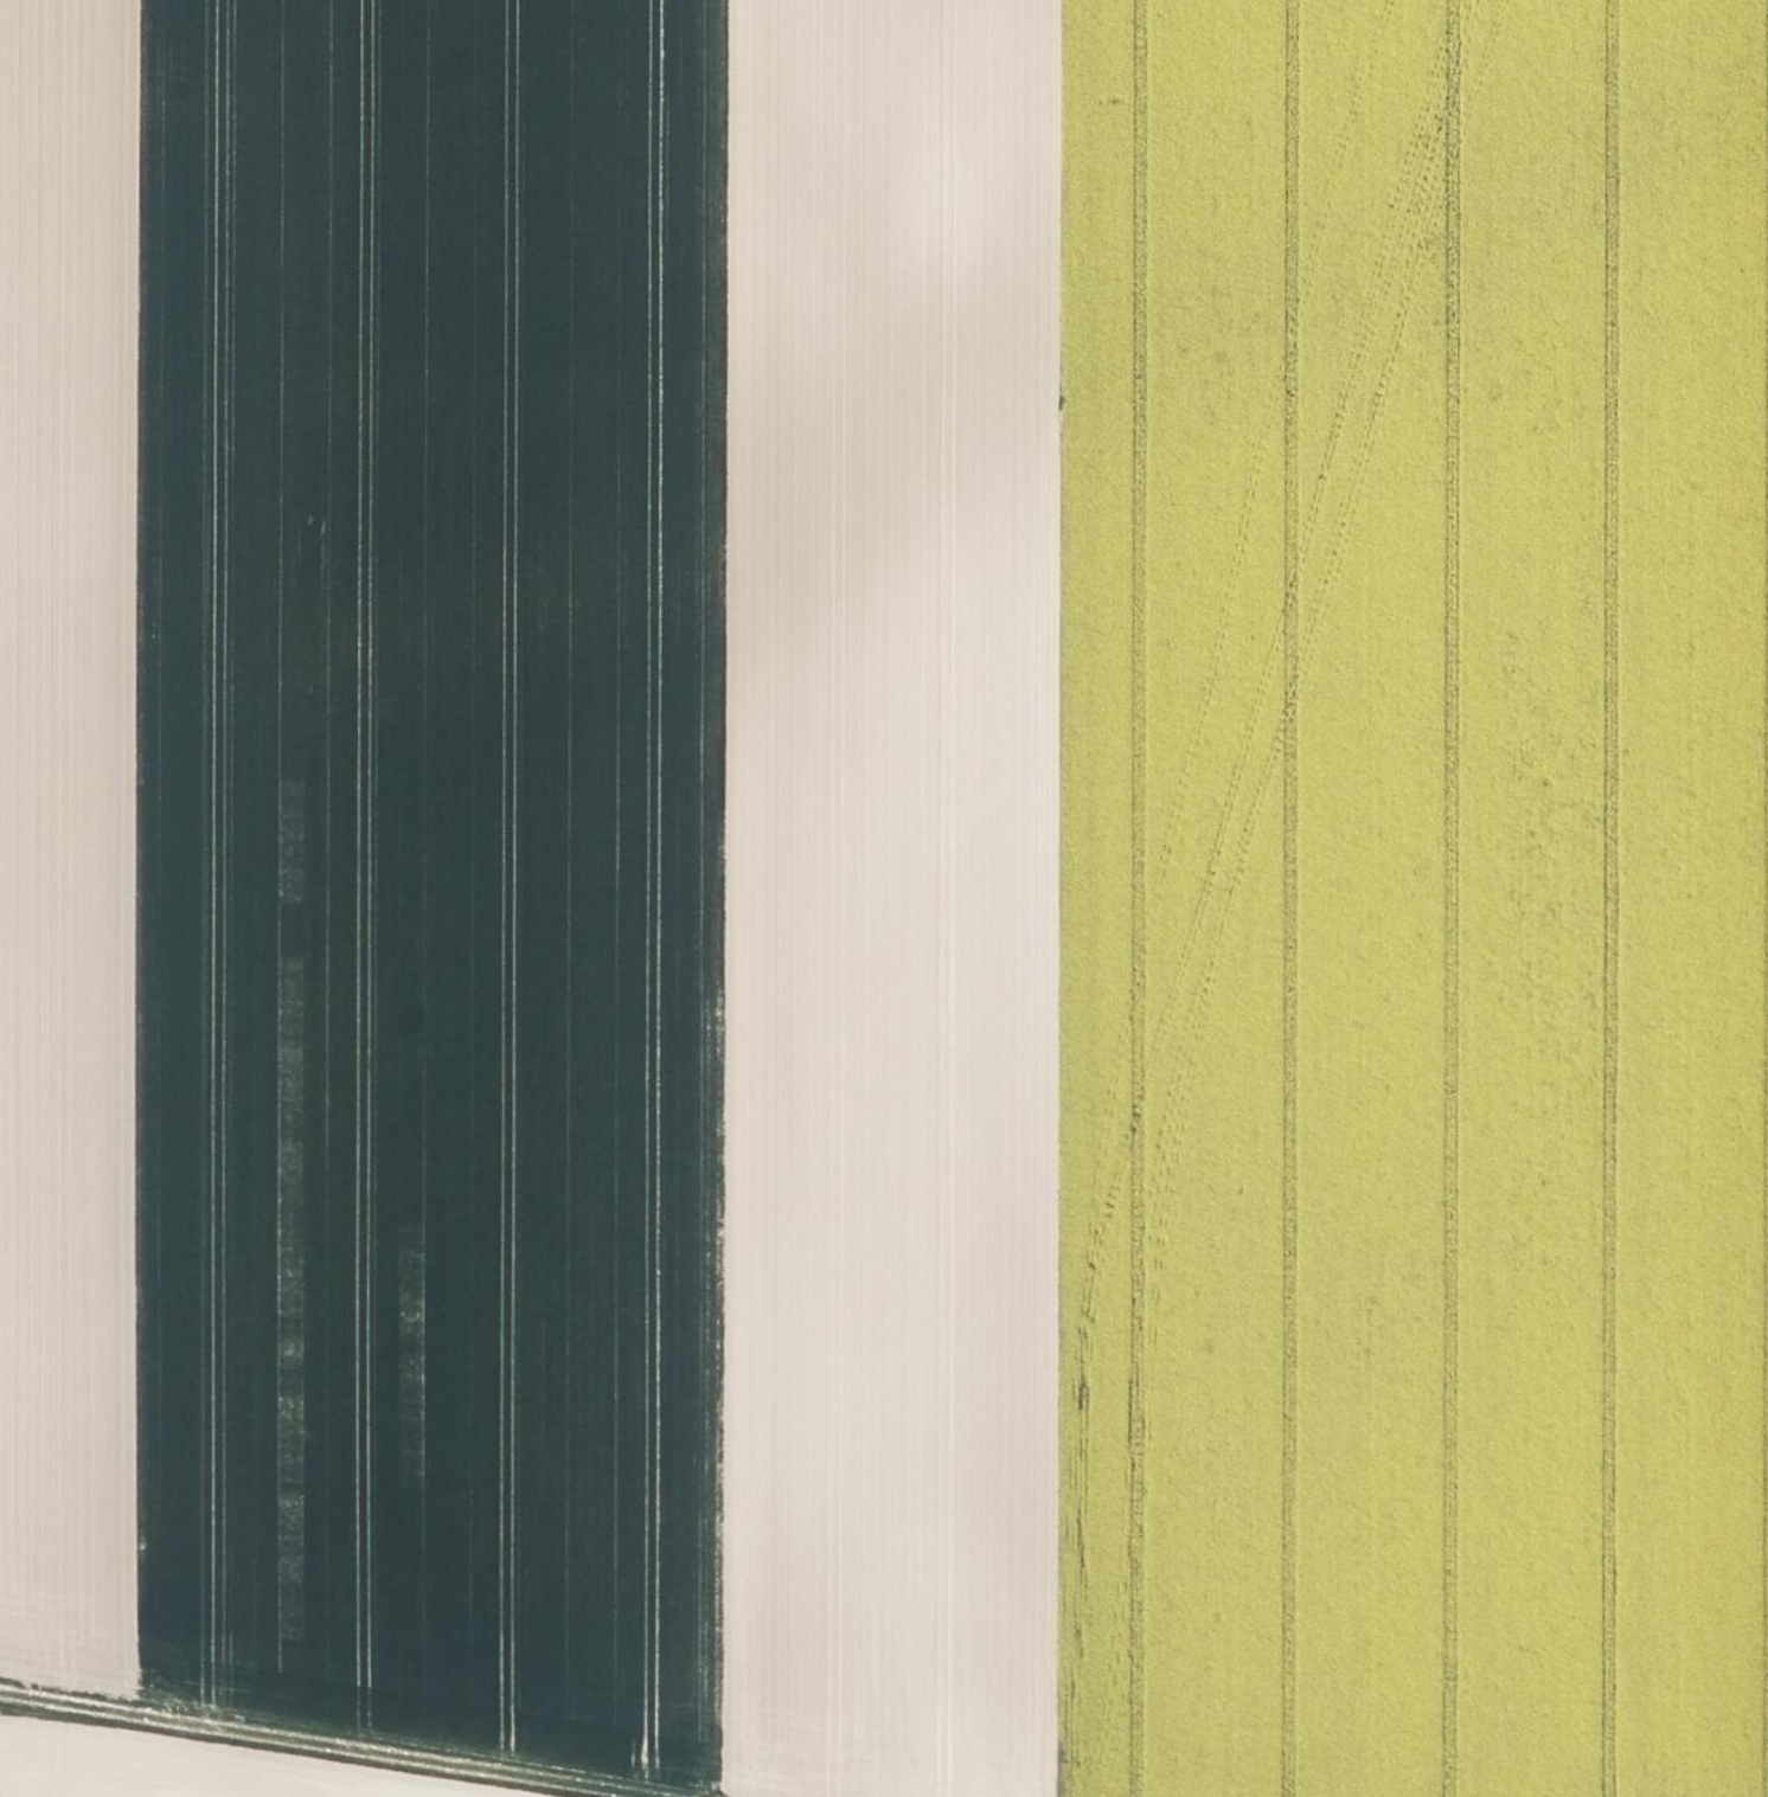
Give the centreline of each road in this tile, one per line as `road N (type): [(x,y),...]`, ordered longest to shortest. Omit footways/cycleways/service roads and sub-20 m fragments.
road 1 (track): [(0,1687),(700,1796)]

